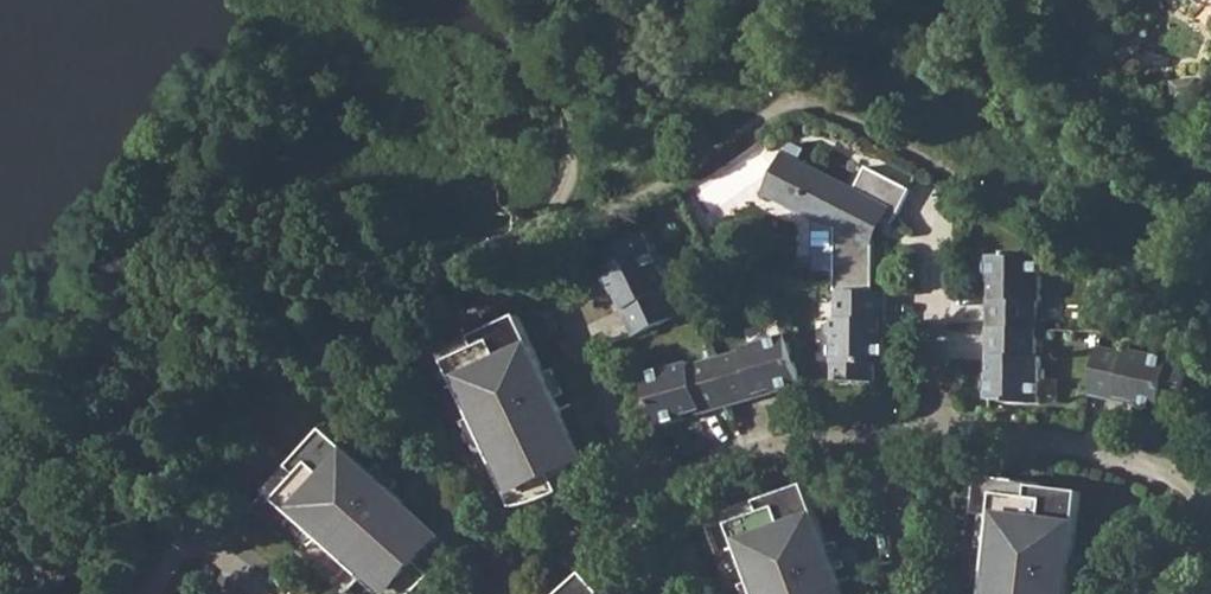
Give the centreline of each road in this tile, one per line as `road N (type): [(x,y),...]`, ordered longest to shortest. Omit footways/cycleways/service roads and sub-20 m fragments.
road 1 (residential): [(908,593),(894,429)]

